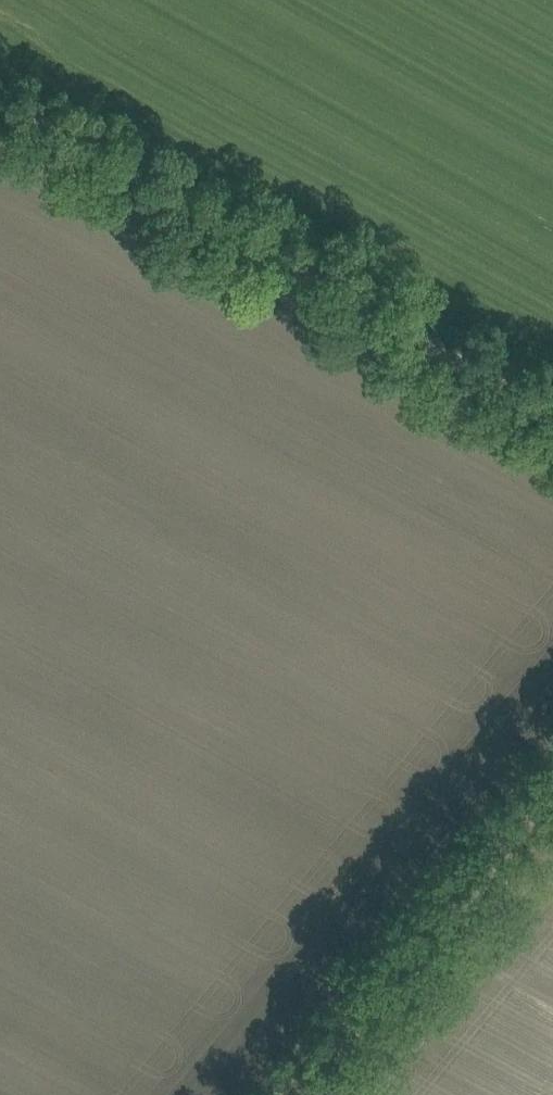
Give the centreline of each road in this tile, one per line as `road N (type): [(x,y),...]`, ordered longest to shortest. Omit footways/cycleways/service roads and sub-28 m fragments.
road 1 (track): [(299,1094),(552,795)]

